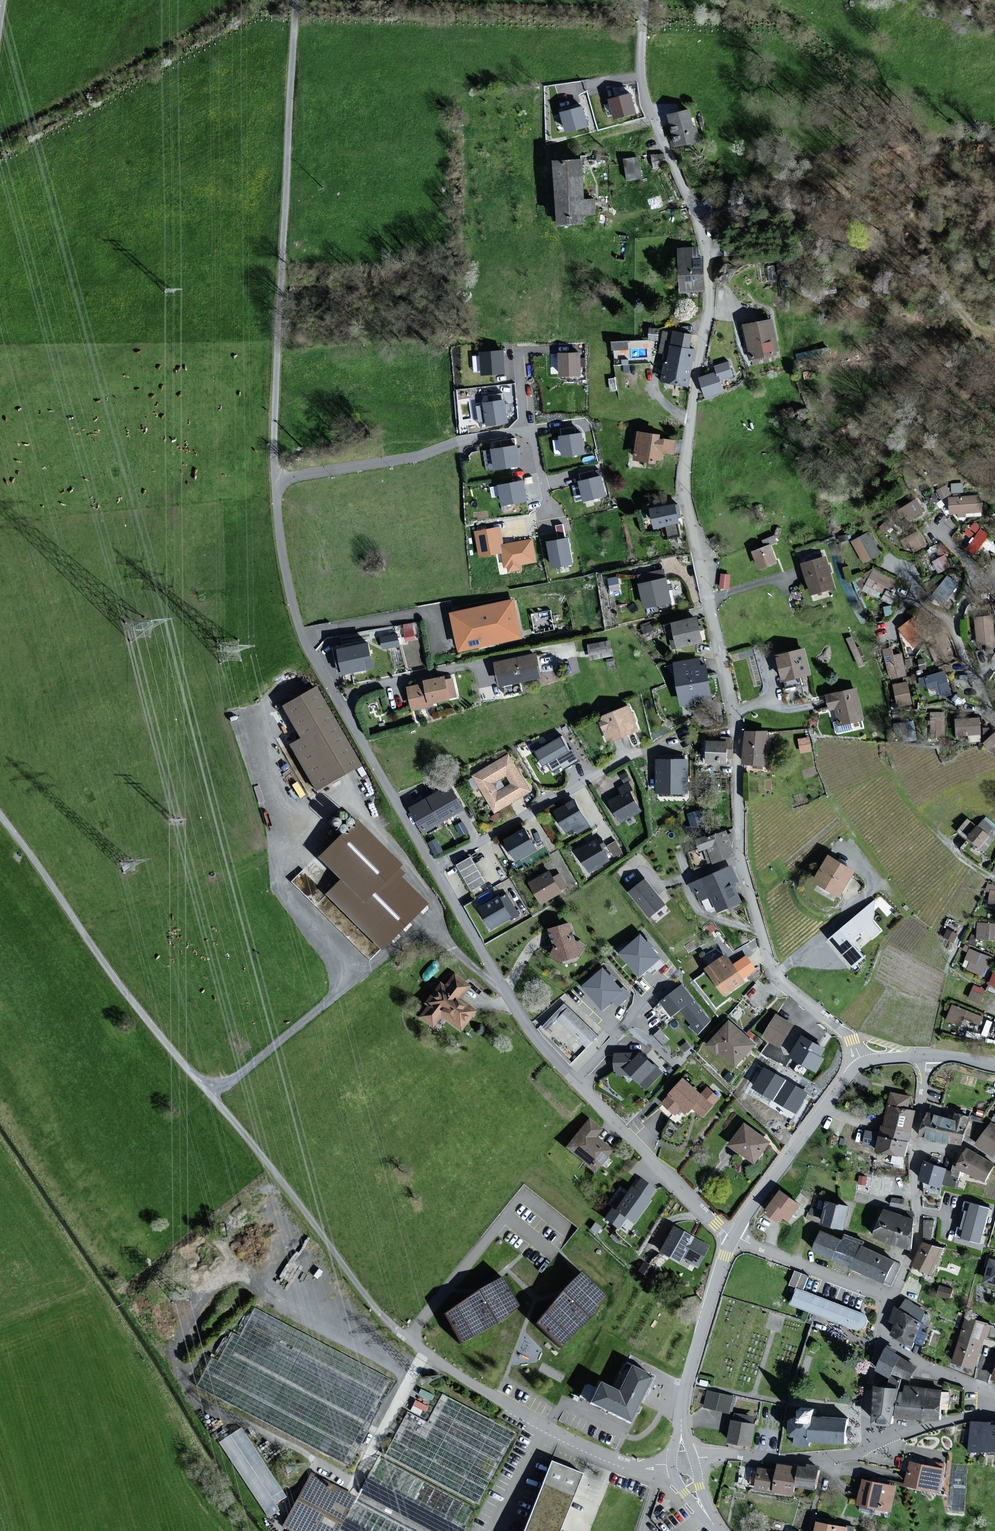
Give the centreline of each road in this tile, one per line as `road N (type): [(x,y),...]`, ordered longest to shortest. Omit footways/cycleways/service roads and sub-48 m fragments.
road 1 (residential): [(734,1238),(523,1024),(311,654),(290,596),(278,518),(280,307)]
road 2 (residential): [(863,1063),(849,1036),(772,970),(741,858),(736,732),(685,493),(709,264),(654,121)]
road 3 (unclassified): [(375,1309),(128,996),(0,814)]
road 4 (residential): [(672,1465),(627,1464),(523,1414),(375,1309)]
road 5 (unclassified): [(280,307),(295,0)]
road 6 (track): [(443,930),(388,946),(209,1093)]
road 7 (residential): [(927,1056),(915,1145),(918,1239),(890,1300)]
road 8 (residential): [(735,1236),(863,1063)]
road 9 (residential): [(681,1432),(701,1330),(734,1238)]
road 10 (residential): [(865,1451),(693,1459)]
road 11 (residential): [(735,1236),(890,1300)]
road 12 (residential): [(994,1407),(865,1451)]
road 13 (residential): [(881,1334),(994,1394)]
road 14 (track): [(654,121),(642,78),(647,0)]

